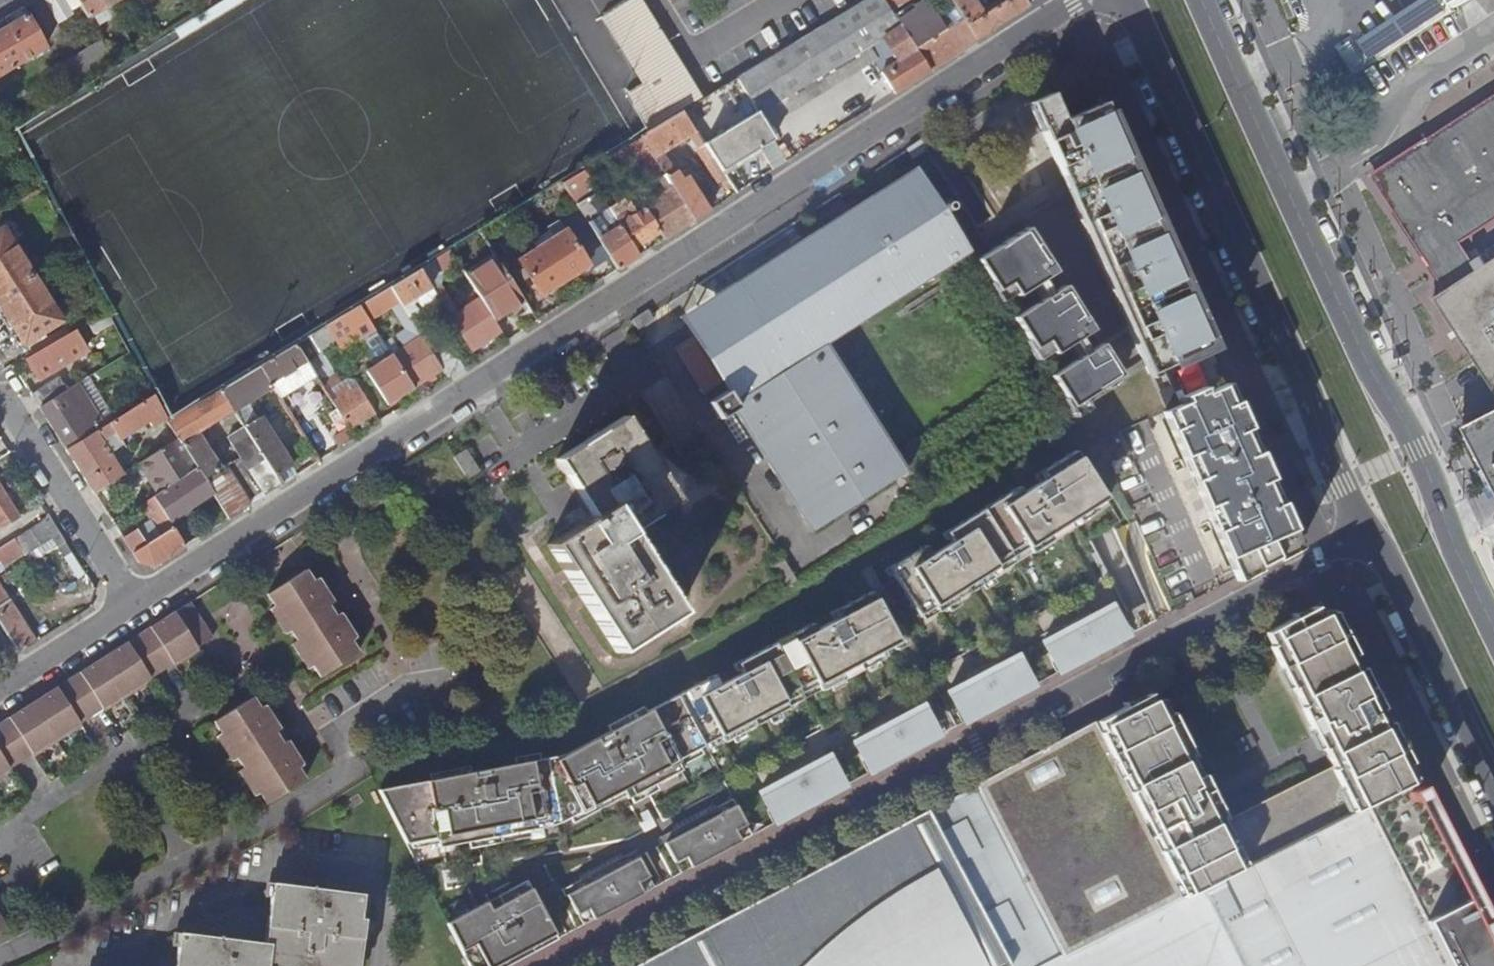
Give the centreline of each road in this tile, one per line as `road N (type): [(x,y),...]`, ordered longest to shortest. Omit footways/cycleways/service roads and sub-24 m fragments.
road 1 (residential): [(1087,0),(134,604)]
road 2 (residential): [(1362,531),(555,965)]
road 3 (primary): [(1493,630),(1419,449),(1371,372),(1202,0)]
road 4 (primary): [(1124,0),(1304,385),(1362,531)]
road 5 (primary): [(1362,531),(1384,555),(1493,777)]
road 6 (residential): [(134,604),(0,381)]
road 7 (residential): [(134,604),(0,691)]

